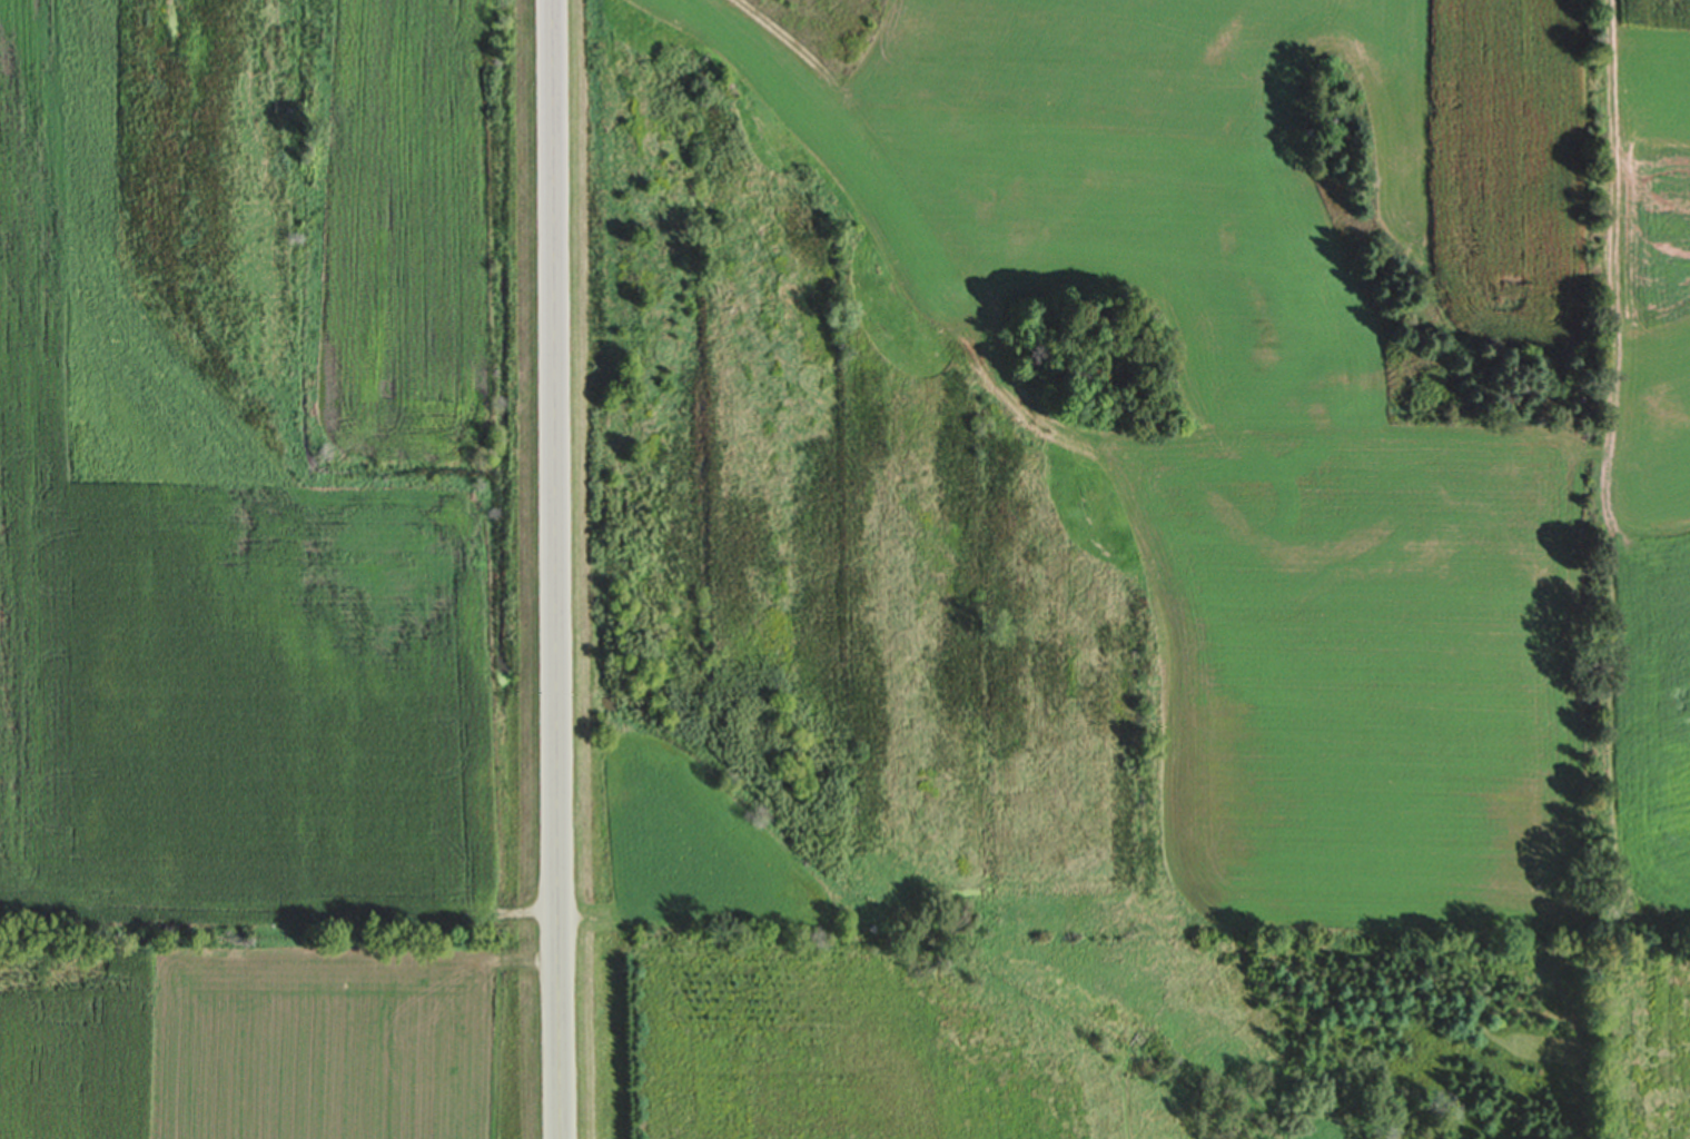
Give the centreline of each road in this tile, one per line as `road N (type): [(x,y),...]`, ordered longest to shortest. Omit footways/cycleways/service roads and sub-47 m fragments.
road 1 (secondary): [(554,0),(560,1138)]

